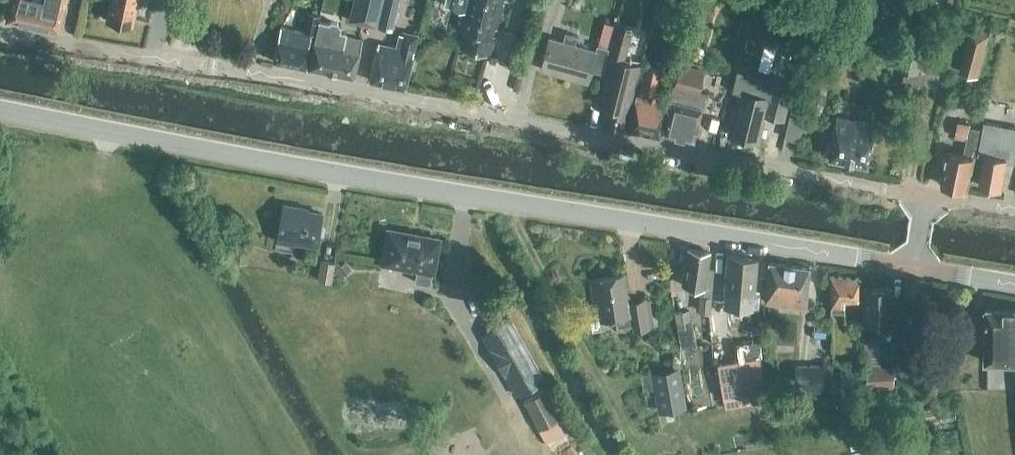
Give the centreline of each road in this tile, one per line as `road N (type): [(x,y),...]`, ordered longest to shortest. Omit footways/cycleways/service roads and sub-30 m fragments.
road 1 (unclassified): [(925,196),(0,31)]
road 2 (tertiary): [(911,269),(0,110)]

